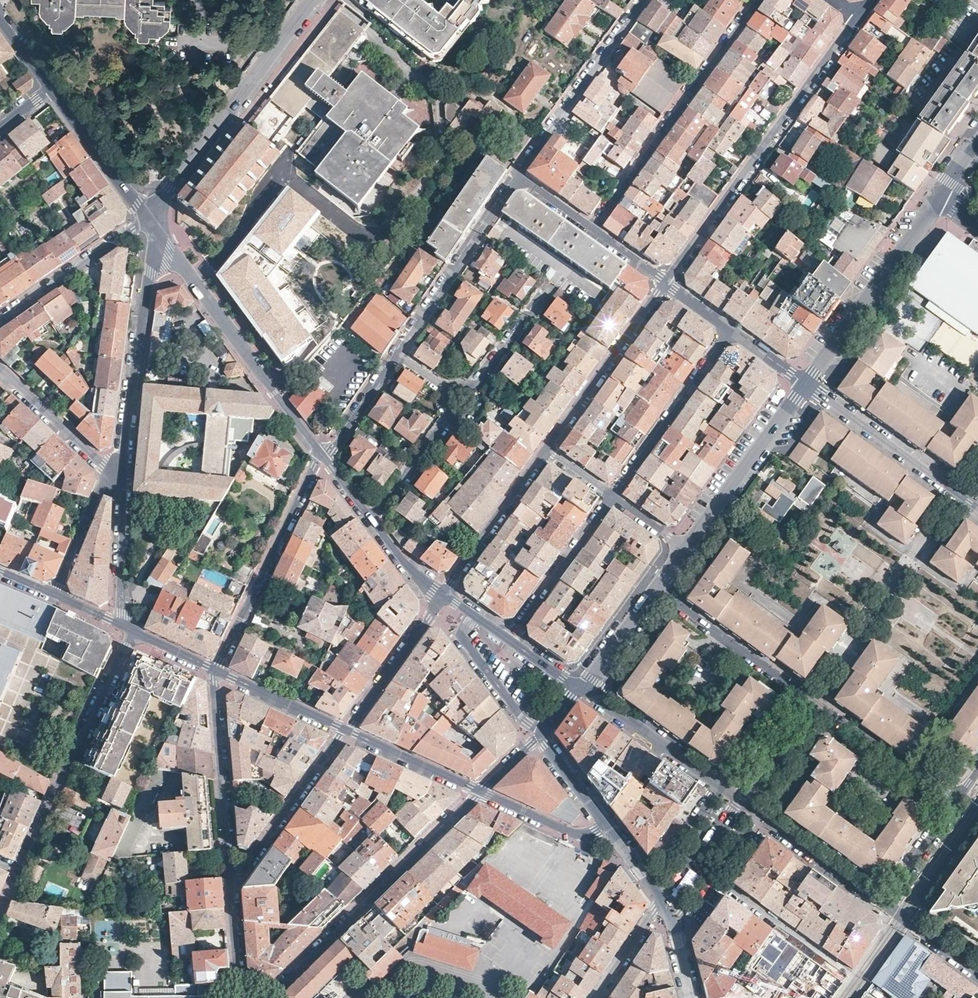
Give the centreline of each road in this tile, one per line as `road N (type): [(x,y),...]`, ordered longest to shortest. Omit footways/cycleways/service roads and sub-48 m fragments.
road 1 (residential): [(580,686),(883,903)]
road 2 (residential): [(657,590),(954,805)]
road 3 (residential): [(665,283),(857,15)]
road 4 (residential): [(0,918),(135,630)]
road 5 (residential): [(271,997),(482,790)]
road 6 (tertiary): [(321,454),(150,220)]
road 7 (residential): [(757,0),(590,229)]
road 8 (residential): [(313,0),(150,220)]
road 9 (residential): [(150,220),(123,484)]
road 10 (residential): [(856,987),(716,879),(690,912),(672,920)]
road 11 (residential): [(218,668),(321,454)]
road 12 (residential): [(804,385),(937,199)]
road 13 (residential): [(515,178),(643,0)]
road 14 (residential): [(515,178),(396,354)]
road 15 (residential): [(218,668),(235,878)]
road 16 (residential): [(686,551),(804,385)]
road 17 (residential): [(547,447),(665,283)]
road 18 (residential): [(729,332),(612,496)]
road 19 (residential): [(804,385),(960,495)]
road 20 (residential): [(235,878),(348,728)]
road 21 (residential): [(444,595),(547,447)]
road 22 (residential): [(0,320),(150,220)]
road 23 (residential): [(612,496),(510,640)]
road 24 (tertiary): [(150,220),(51,85)]
road 25 (residential): [(444,595),(348,728)]
road 26 (residential): [(370,520),(462,400)]
road 27 (residential): [(0,370),(109,471)]
road 28 (residential): [(462,400),(552,282)]
road 29 (residential): [(348,728),(482,790)]
road 30 (residential): [(475,616),(466,642),(523,720),(543,732)]
road 31 (residential): [(218,668),(348,728)]
road 32 (residential): [(123,484),(126,626)]
road 33 (residential): [(109,471),(57,594)]
road 34 (residential): [(482,790),(574,833),(605,826)]
road 35 (residential): [(396,354),(324,458)]
road 36 (residential): [(580,686),(657,590)]
road 37 (residential): [(883,903),(954,805)]

